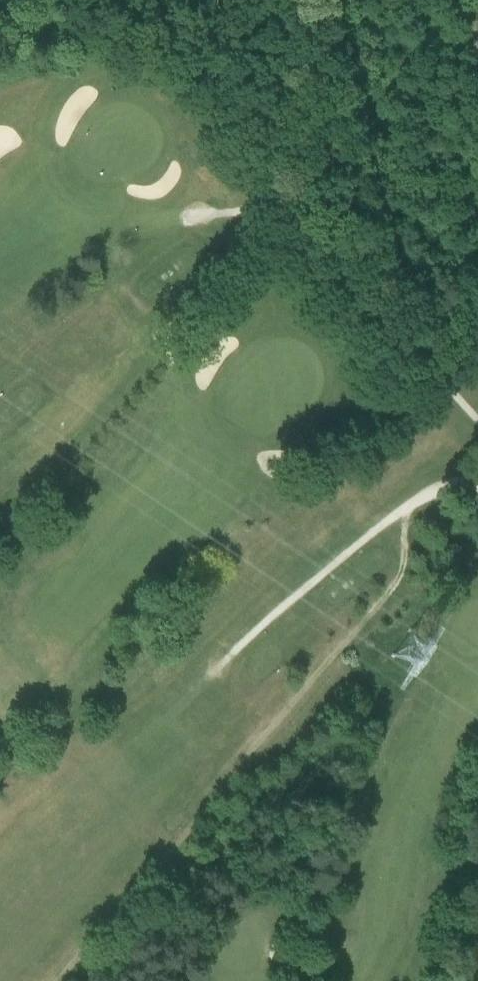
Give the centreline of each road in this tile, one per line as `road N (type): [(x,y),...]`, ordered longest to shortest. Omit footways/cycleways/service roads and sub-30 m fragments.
road 1 (track): [(409,505),(399,574),(60,980)]
road 2 (track): [(477,421),(290,240),(169,96)]
road 3 (track): [(477,475),(409,505),(222,666)]
road 4 (track): [(360,158),(411,198),(477,225)]

